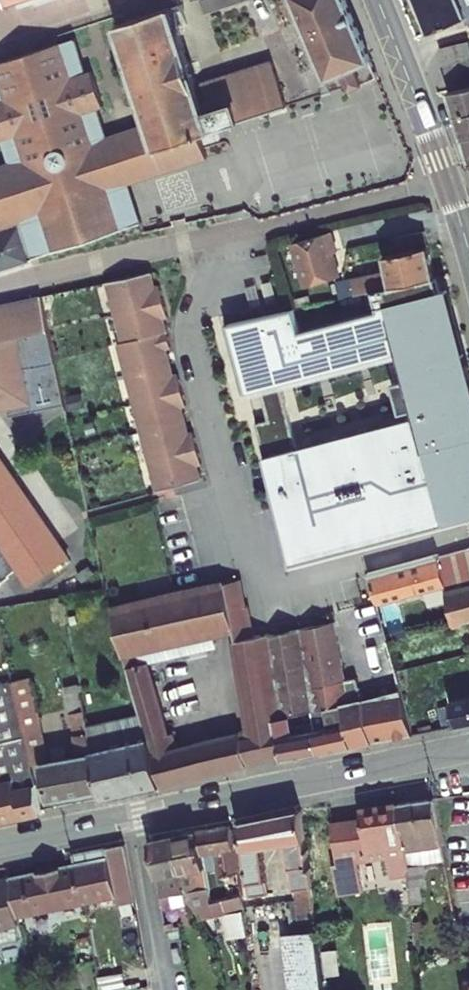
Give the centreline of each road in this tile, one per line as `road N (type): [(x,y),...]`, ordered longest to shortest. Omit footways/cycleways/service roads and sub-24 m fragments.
road 1 (tertiary): [(468,748),(0,845)]
road 2 (residential): [(199,282),(192,346),(261,602)]
road 3 (secondary): [(468,252),(377,0)]

